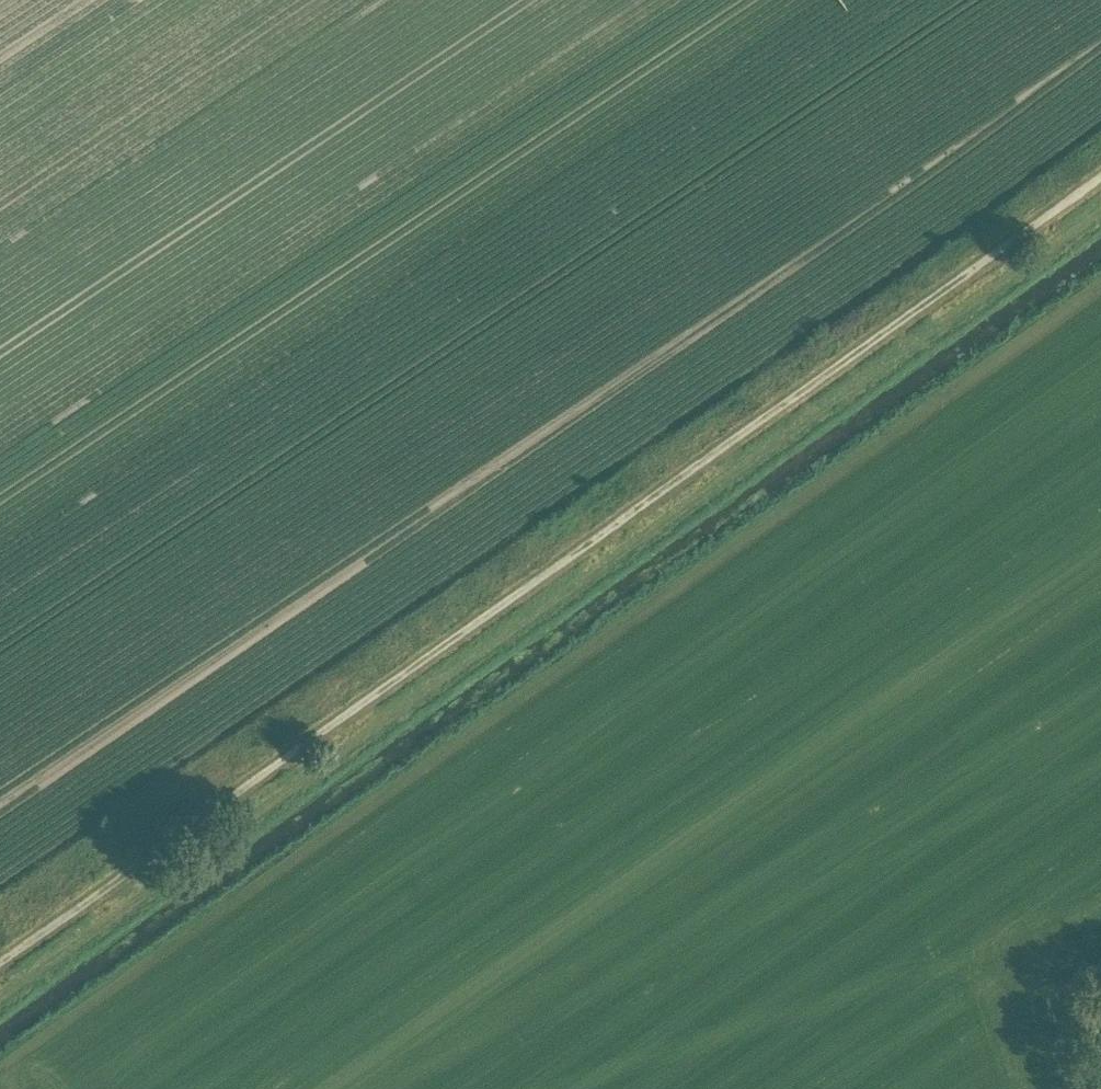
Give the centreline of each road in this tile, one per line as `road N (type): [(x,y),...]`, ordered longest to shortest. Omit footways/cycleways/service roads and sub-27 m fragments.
road 1 (track): [(1100,218),(0,999)]

